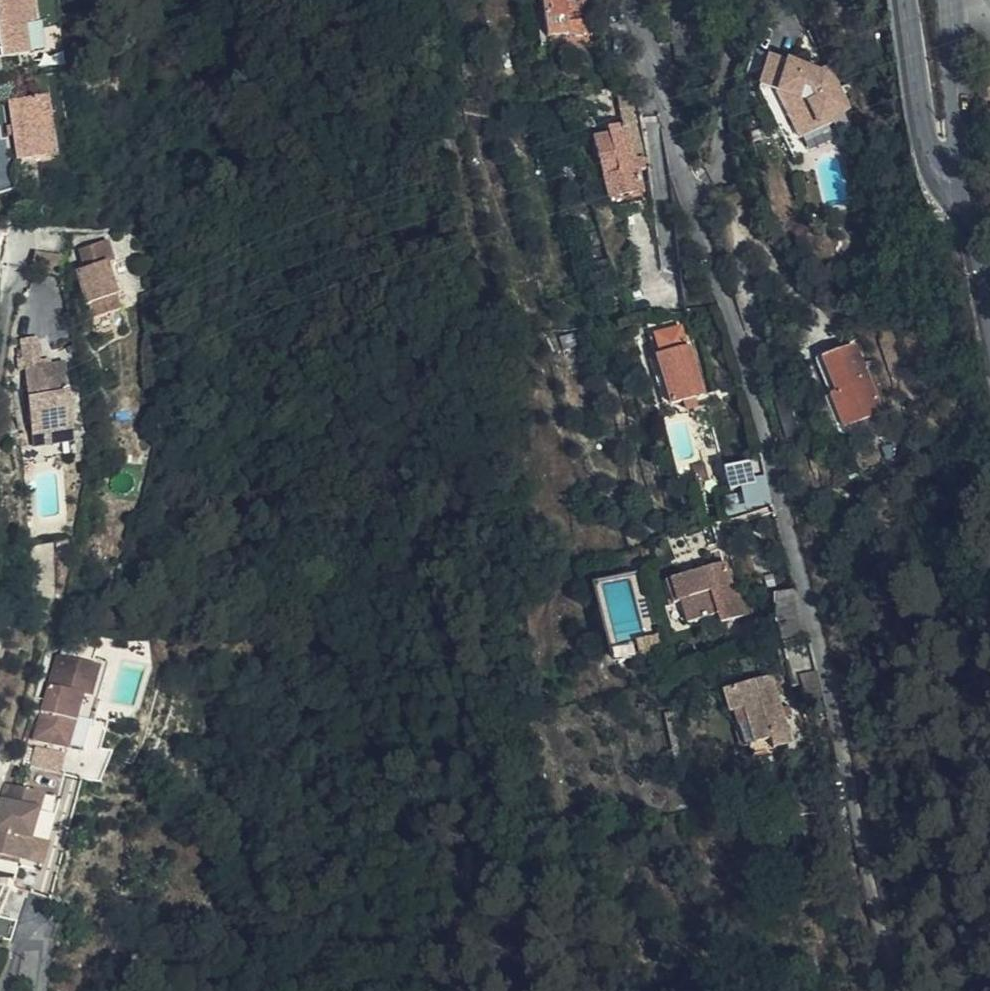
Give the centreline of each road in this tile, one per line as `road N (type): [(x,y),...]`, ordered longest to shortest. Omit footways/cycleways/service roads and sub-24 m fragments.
road 1 (residential): [(635,0),(774,436),(901,990)]
road 2 (tertiary): [(902,0),(928,157),(941,182),(966,197)]
road 3 (tertiary): [(953,0),(966,197)]
road 4 (tertiary): [(966,197),(989,326)]

